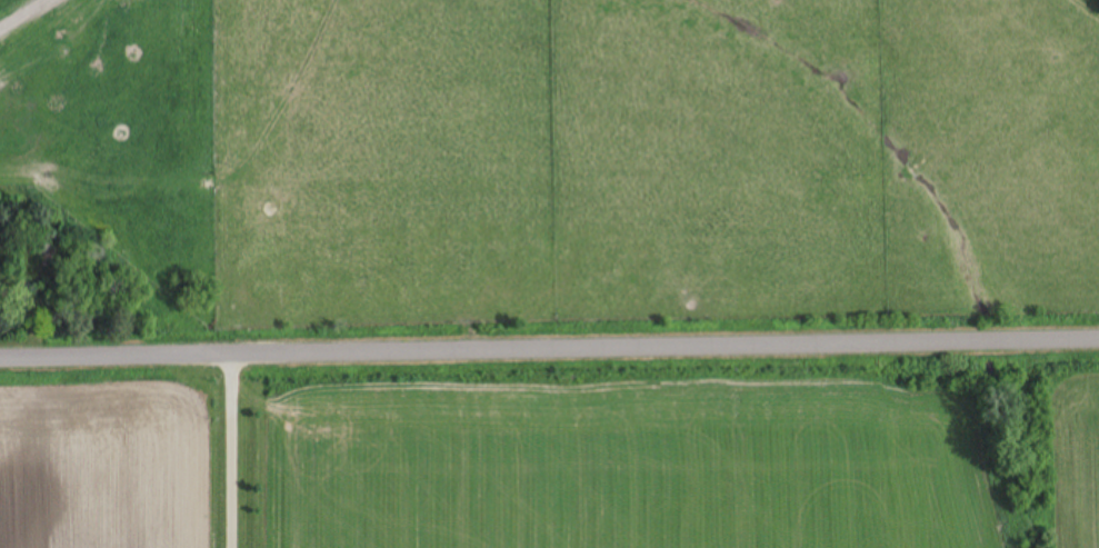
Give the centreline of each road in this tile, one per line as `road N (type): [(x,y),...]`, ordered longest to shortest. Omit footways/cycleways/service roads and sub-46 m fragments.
road 1 (residential): [(0,348),(1098,336)]

